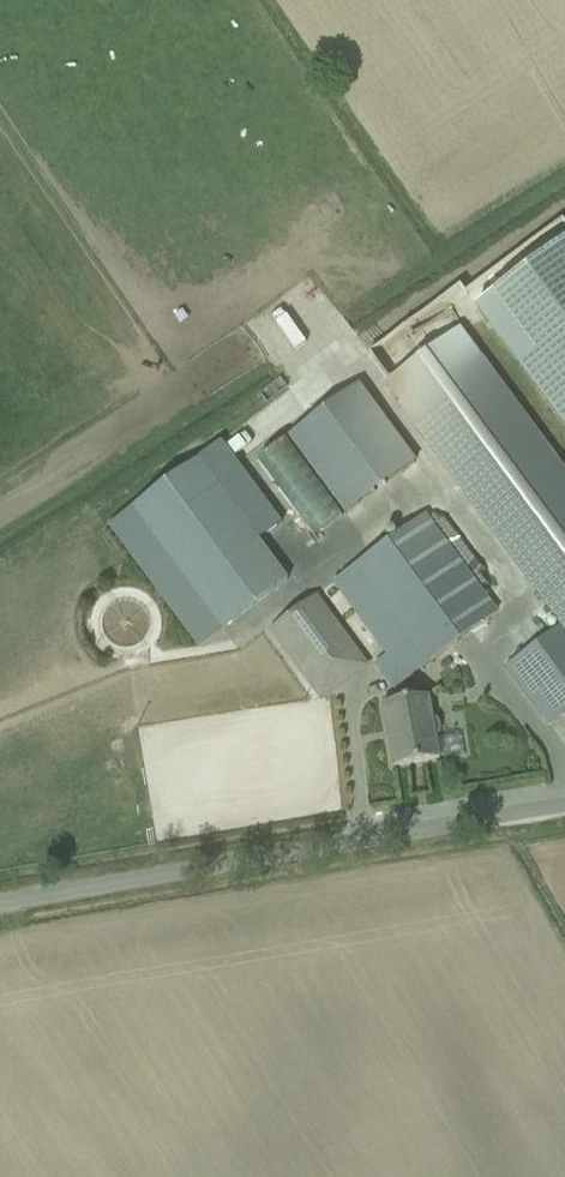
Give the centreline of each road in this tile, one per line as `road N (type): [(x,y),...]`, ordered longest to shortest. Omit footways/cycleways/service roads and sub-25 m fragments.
road 1 (unclassified): [(0,904),(564,805)]

